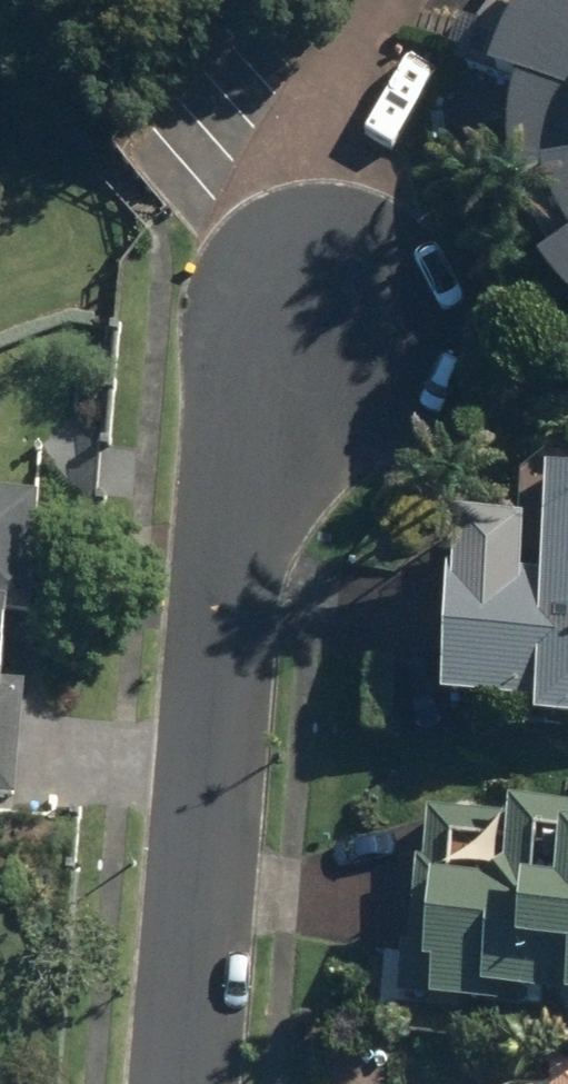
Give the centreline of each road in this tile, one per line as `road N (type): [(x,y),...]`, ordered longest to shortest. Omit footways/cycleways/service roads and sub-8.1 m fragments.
road 1 (residential): [(184,1083),(233,473),(309,322)]
road 2 (residential): [(309,322),(369,68),(400,0)]

